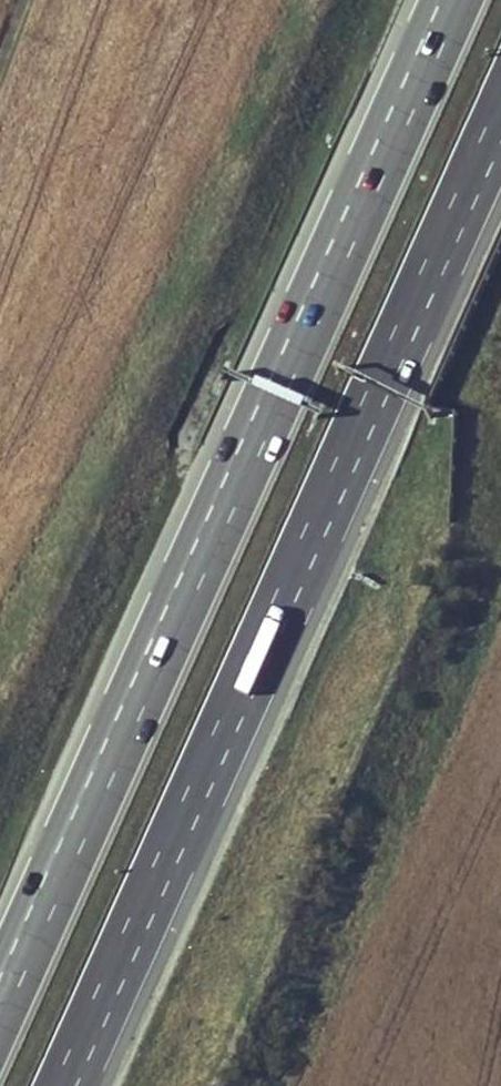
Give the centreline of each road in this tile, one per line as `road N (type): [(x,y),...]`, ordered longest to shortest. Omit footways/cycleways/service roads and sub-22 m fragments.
road 1 (motorway): [(465,0),(0,1027)]
road 2 (motorway): [(53,1085),(500,91)]

